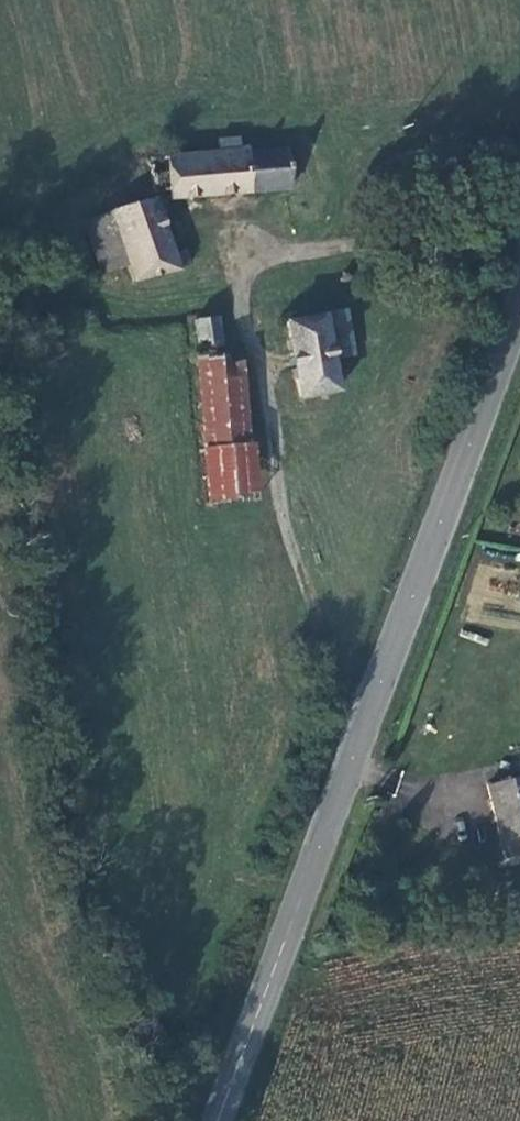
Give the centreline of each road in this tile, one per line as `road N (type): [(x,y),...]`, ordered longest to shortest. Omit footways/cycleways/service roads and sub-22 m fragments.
road 1 (tertiary): [(519,294),(215,1120)]
road 2 (track): [(343,762),(227,287)]
road 3 (track): [(519,222),(227,287)]

